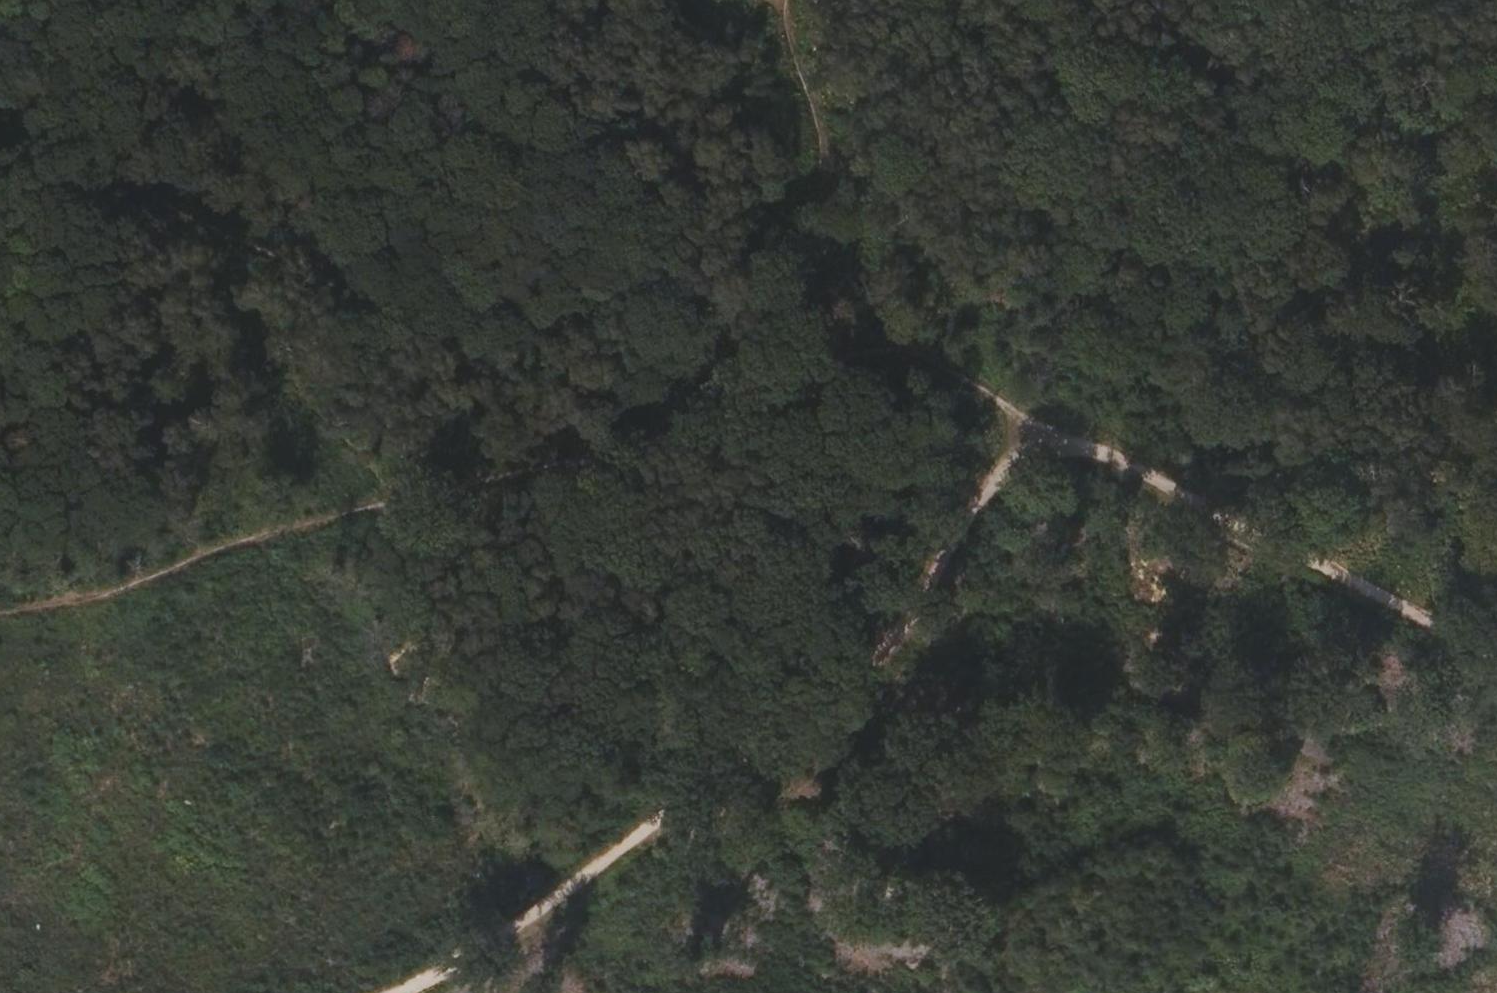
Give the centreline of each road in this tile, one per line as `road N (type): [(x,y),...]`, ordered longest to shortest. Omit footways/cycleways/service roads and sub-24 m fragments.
road 1 (track): [(372,992),(487,937),(708,766),(761,739),(852,668),(934,579),(1012,460),(1048,438)]
road 2 (track): [(1048,438),(1097,454),(1496,658)]

